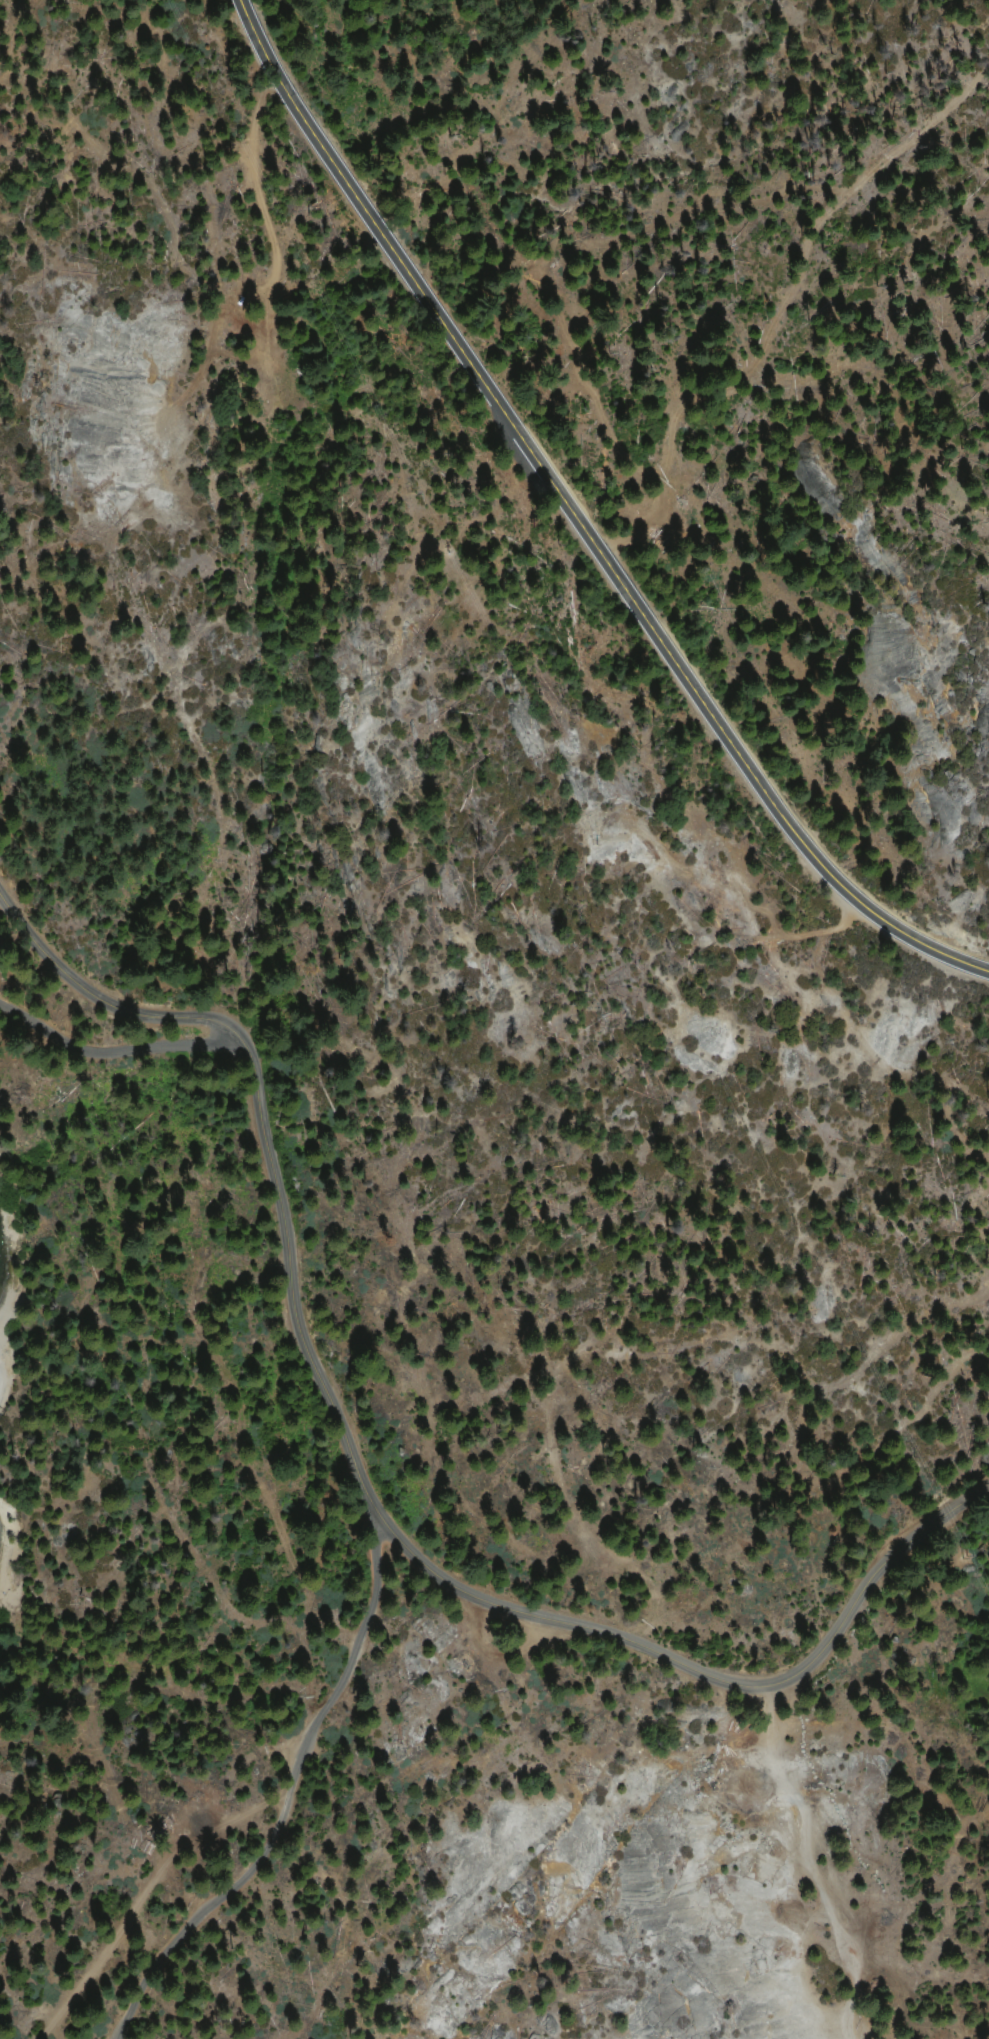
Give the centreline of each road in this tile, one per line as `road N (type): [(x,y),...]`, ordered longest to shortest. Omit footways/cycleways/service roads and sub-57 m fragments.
road 1 (residential): [(988,1475),(910,1545),(786,1683),(768,1688),(707,1678),(615,1631),(530,1618),(469,1597),(377,1522),(314,1274),(298,1258),(293,1193),(241,1038),(199,1019),(92,999),(0,888)]
road 2 (secondary): [(238,0),(469,380),(813,859),(869,911),(923,946),(988,973)]

